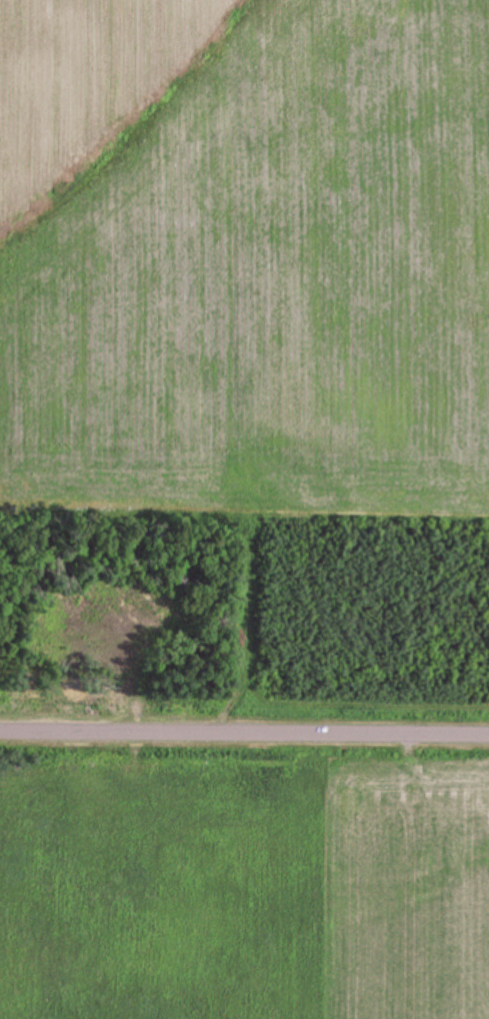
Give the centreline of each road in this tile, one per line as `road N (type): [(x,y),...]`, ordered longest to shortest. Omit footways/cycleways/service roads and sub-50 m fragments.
road 1 (tertiary): [(0,744),(488,746)]

